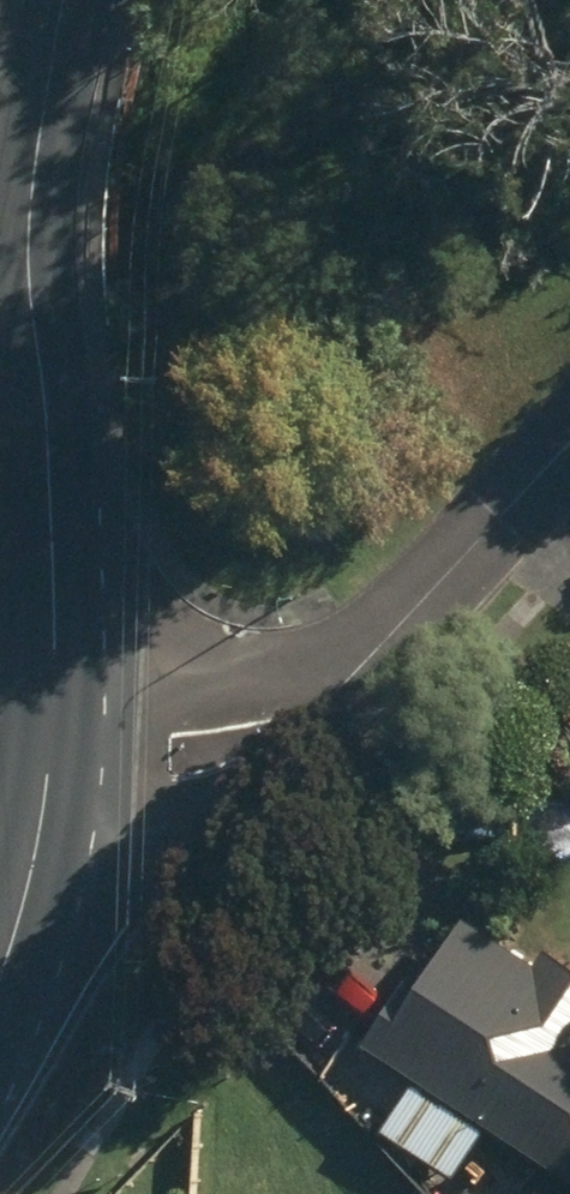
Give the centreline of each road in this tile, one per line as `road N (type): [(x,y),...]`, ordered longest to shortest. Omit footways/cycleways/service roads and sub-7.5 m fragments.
road 1 (tertiary): [(69,770),(77,0)]
road 2 (residential): [(569,444),(346,680),(286,726),(69,770)]
road 3 (tertiary): [(0,983),(18,948),(69,770)]

